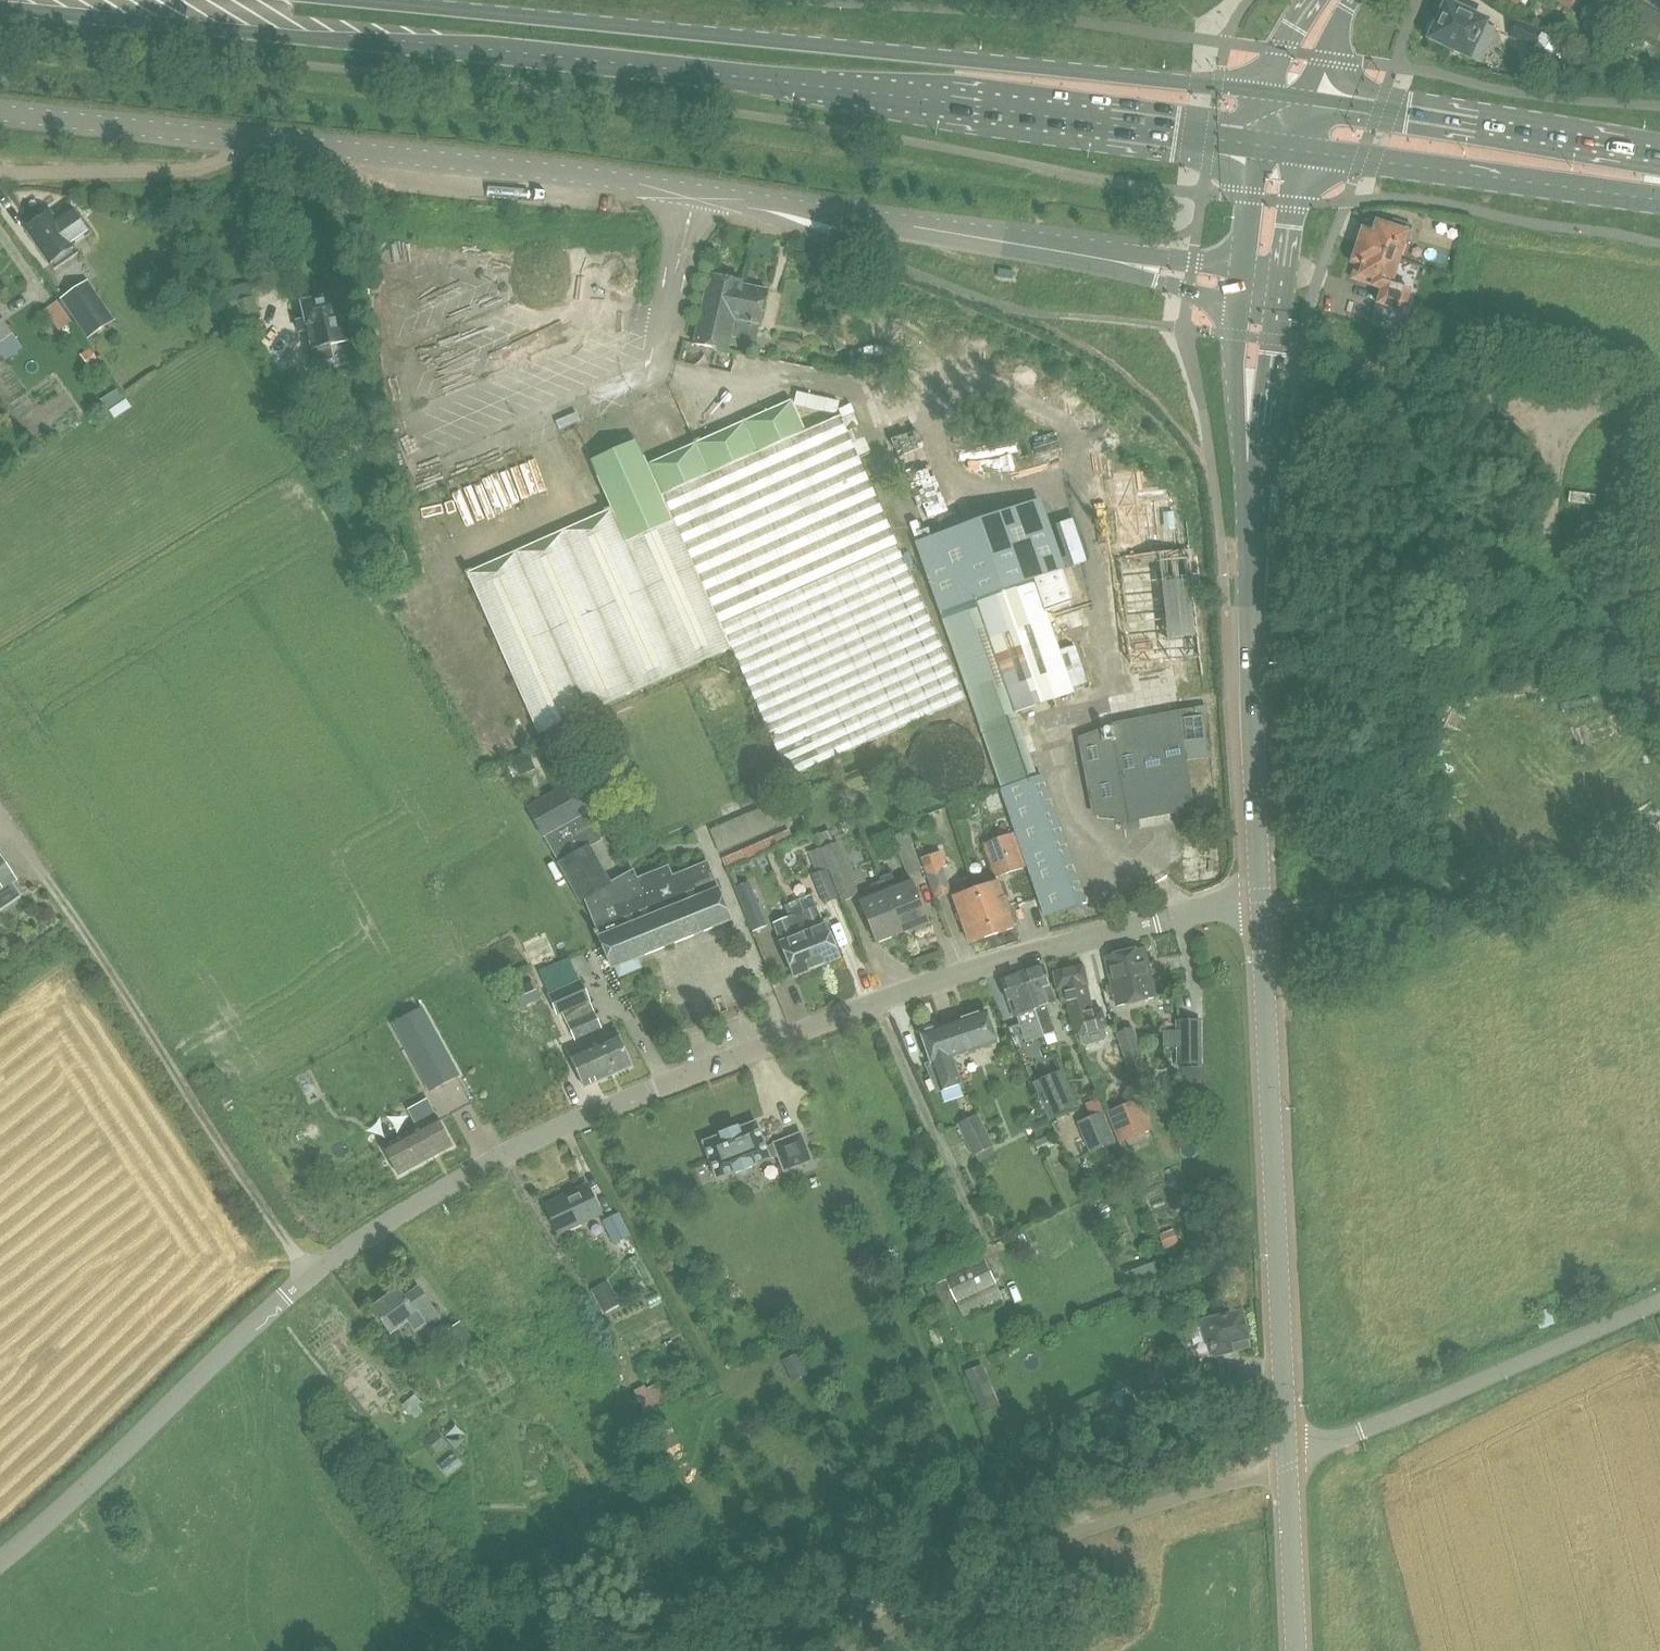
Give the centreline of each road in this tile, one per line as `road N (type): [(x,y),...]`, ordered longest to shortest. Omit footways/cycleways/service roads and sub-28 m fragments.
road 1 (residential): [(1155,921),(950,975),(505,1153),(362,1238),(276,1303),(0,1558)]
road 2 (primary): [(0,6),(502,50),(1255,143)]
road 3 (primary): [(1263,91),(345,0)]
road 4 (tertiary): [(1078,254),(569,173),(239,138)]
road 5 (secondary): [(1307,1434),(1282,899)]
road 6 (residential): [(1307,1434),(1376,1424),(1659,1299)]
road 7 (primary): [(1304,150),(1659,199)]
road 8 (primary): [(1659,154),(1315,98)]
road 9 (secondary): [(1282,899),(1262,577)]
road 10 (secondary): [(1262,577),(1262,434),(1280,290)]
road 11 (secondary): [(1238,308),(1233,389),(1262,577)]
road 12 (unclassified): [(0,173),(196,169),(231,152),(239,138)]
road 13 (tertiary): [(239,138),(0,112)]
road 14 (secondary): [(1317,1650),(1307,1434)]
road 15 (tertiary): [(1078,254),(1238,308)]
road 16 (tertiary): [(1242,268),(1078,254)]
road 17 (secondary): [(1280,290),(1304,150)]
road 18 (residential): [(1155,921),(1282,899)]
road 19 (secondary): [(1255,143),(1242,268)]

